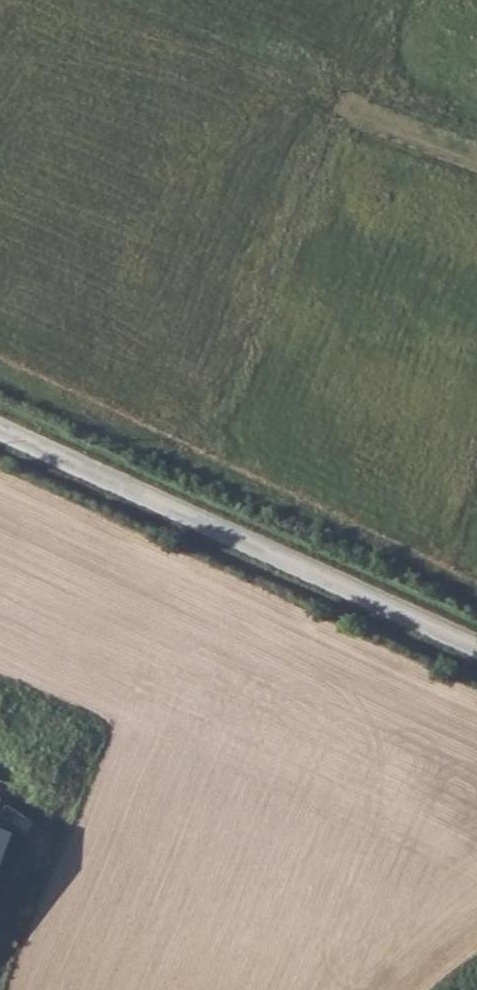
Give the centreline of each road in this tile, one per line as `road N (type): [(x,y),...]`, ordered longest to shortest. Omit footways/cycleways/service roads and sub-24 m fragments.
road 1 (unclassified): [(476,648),(0,430)]

